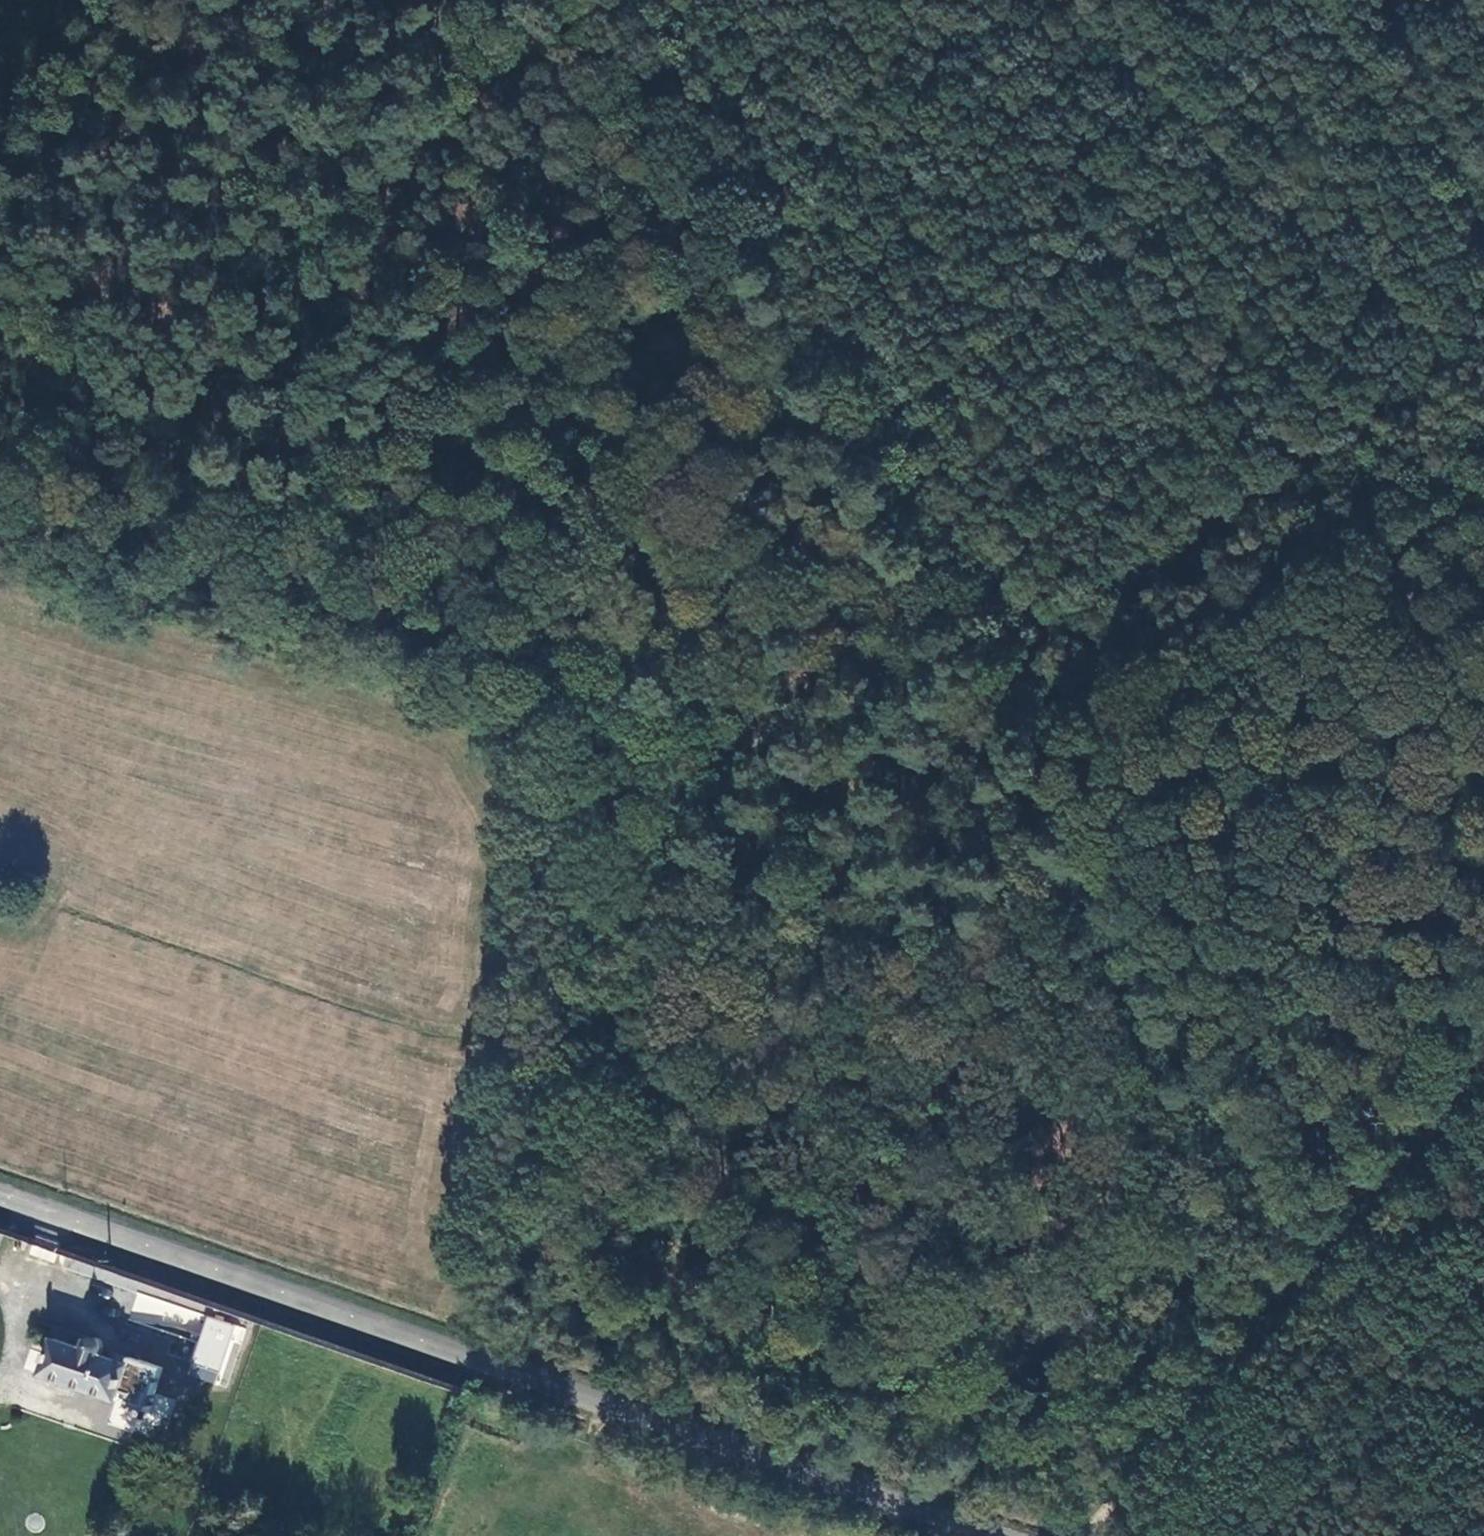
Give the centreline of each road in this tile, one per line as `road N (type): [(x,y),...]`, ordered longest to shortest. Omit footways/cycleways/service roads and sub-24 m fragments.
road 1 (tertiary): [(993,1535),(0,1196)]
road 2 (track): [(1059,764),(1145,844),(1423,1167)]
road 3 (track): [(1423,1167),(1090,1535)]

